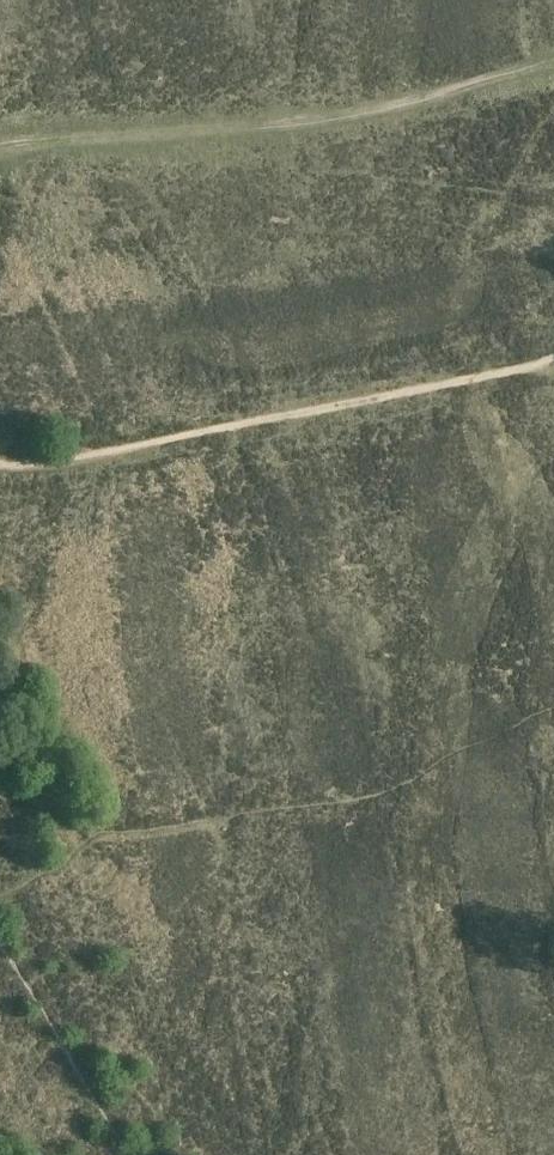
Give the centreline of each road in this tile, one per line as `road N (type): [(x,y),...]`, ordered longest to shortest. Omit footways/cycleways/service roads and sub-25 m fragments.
road 1 (track): [(553,356),(0,466)]
road 2 (track): [(0,941),(123,1154)]

